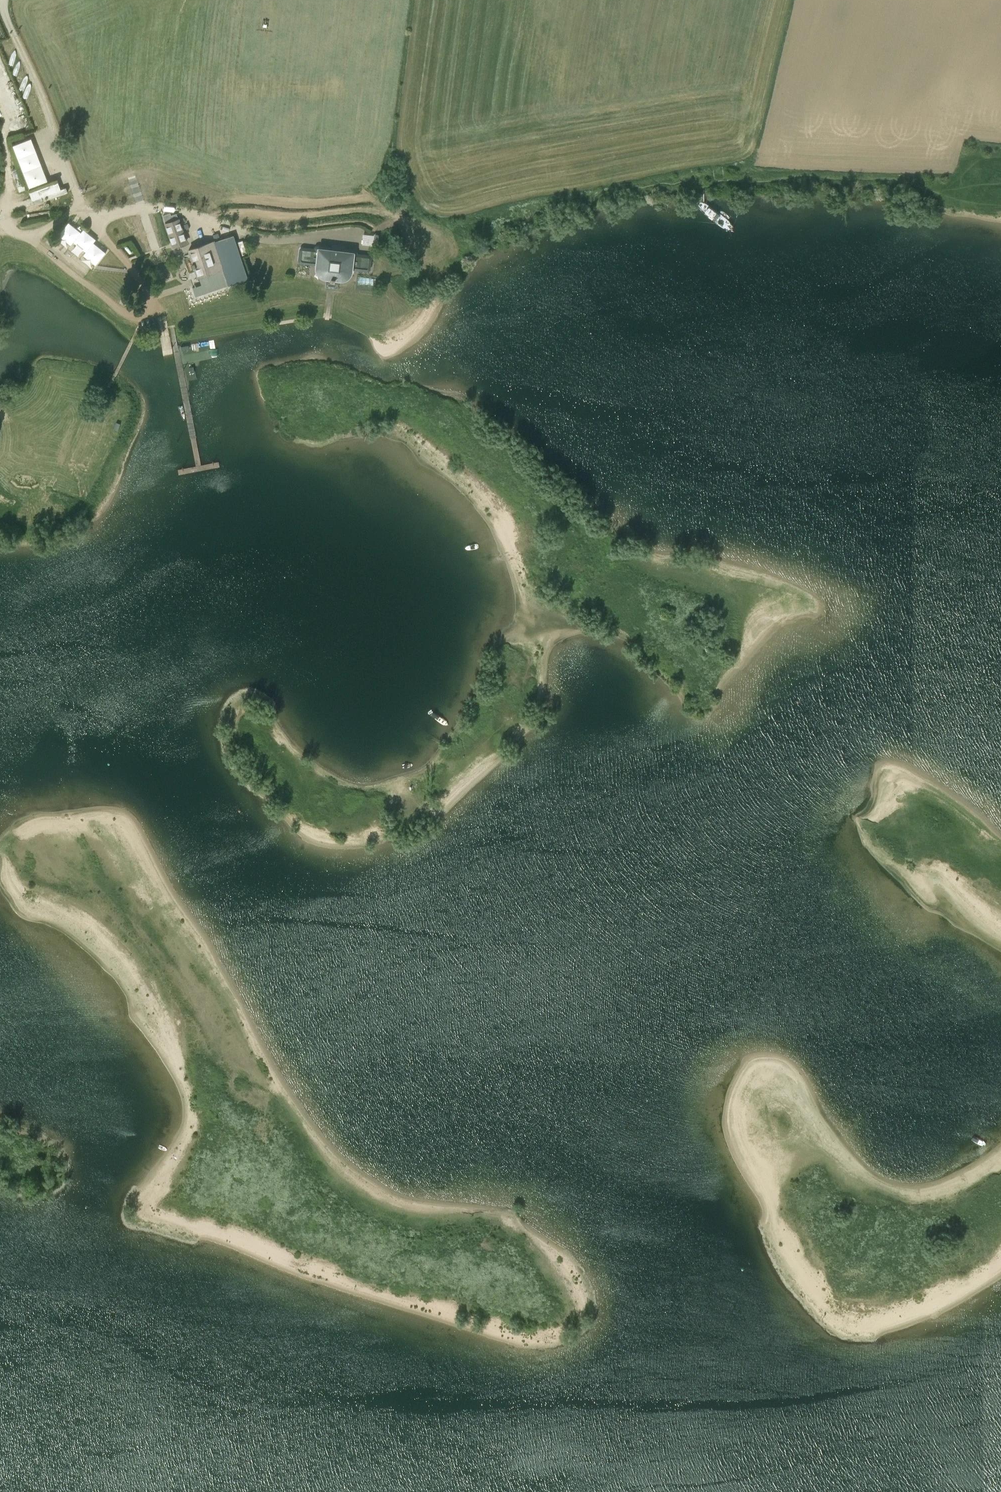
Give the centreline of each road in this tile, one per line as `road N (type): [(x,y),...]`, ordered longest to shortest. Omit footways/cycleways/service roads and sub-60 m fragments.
road 1 (unclassified): [(4,0),(88,218),(161,207),(267,239),(359,238)]

